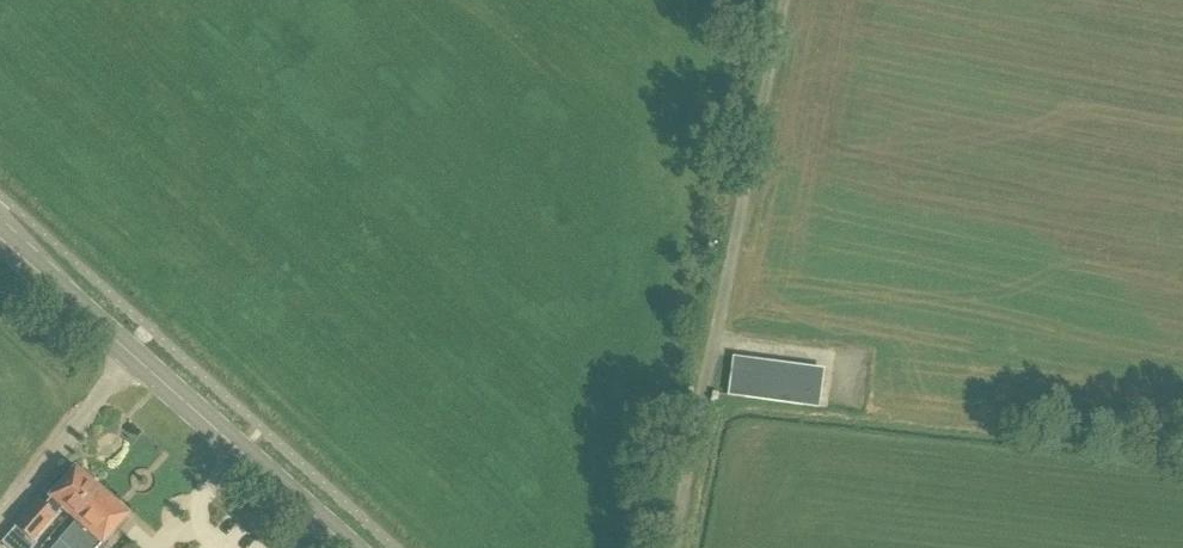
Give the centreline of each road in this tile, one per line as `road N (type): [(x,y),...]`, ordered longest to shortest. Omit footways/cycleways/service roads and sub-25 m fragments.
road 1 (secondary): [(353,547),(0,232)]

